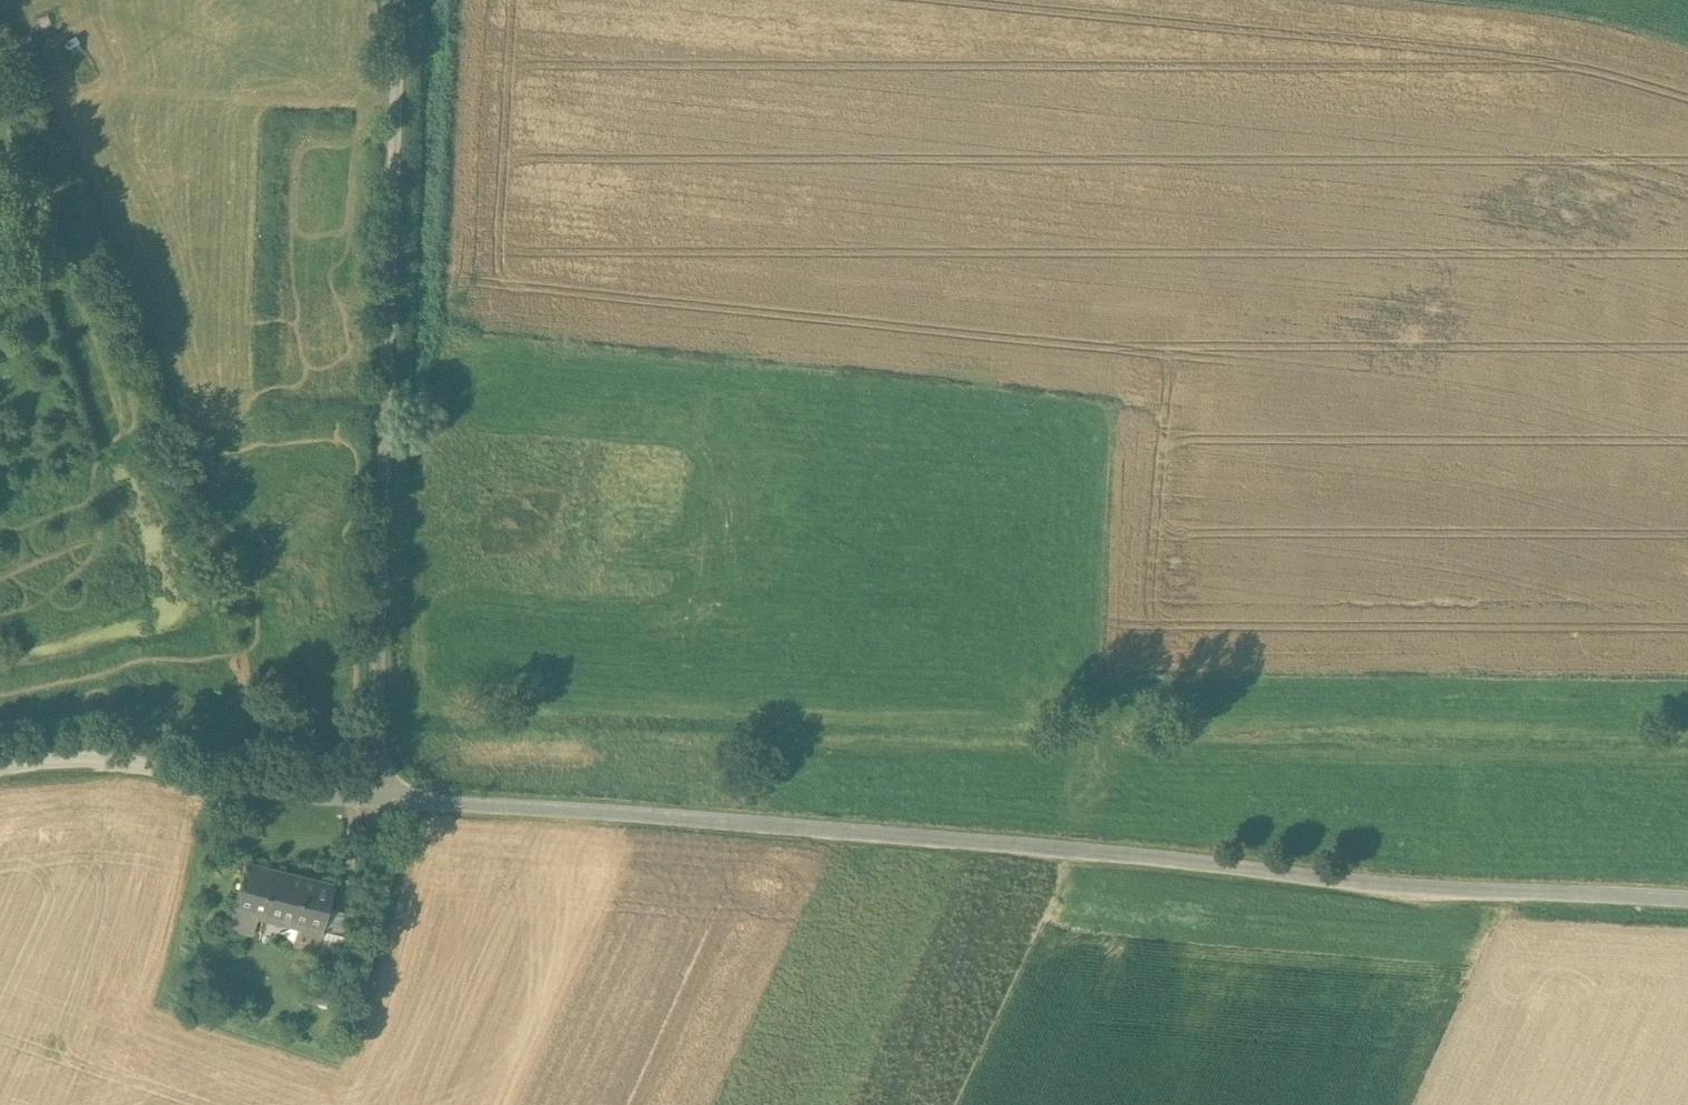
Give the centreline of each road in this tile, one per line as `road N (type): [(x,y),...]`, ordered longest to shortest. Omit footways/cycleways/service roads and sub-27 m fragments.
road 1 (unclassified): [(1687,900),(1389,887),(104,759),(0,771)]
road 2 (track): [(376,792),(401,0)]

